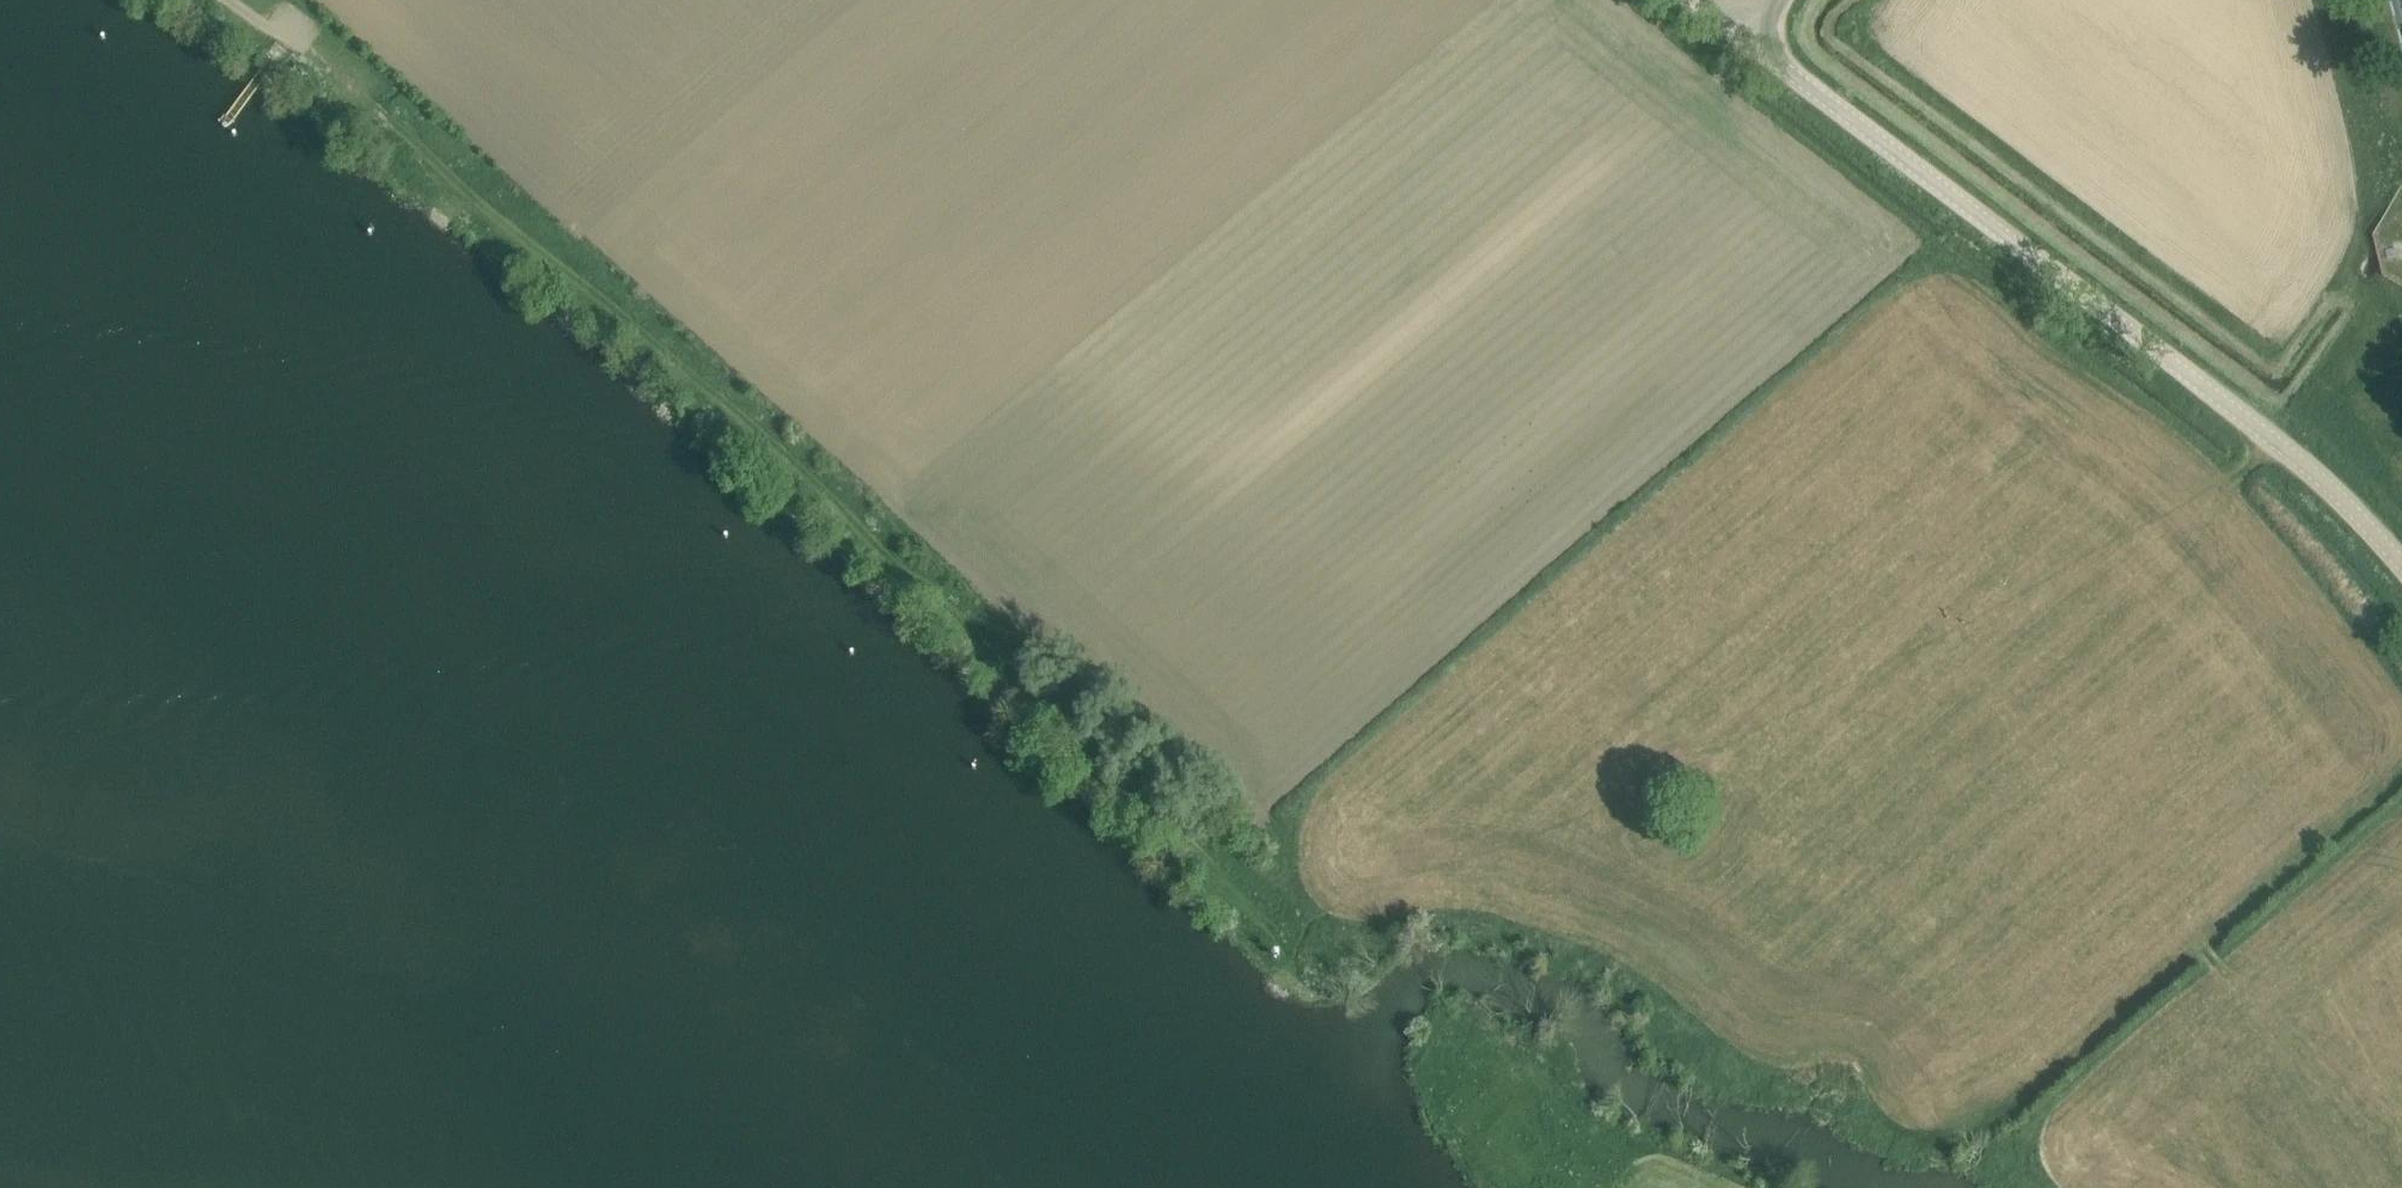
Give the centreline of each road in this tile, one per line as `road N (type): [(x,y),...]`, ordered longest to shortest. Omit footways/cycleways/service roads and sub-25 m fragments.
road 1 (unclassified): [(2401,562),(2288,448),(1889,148),(1742,16)]

